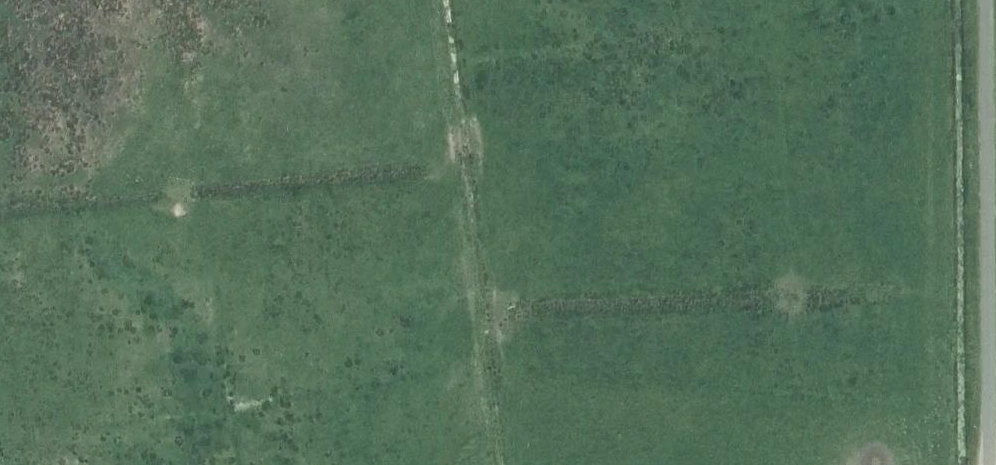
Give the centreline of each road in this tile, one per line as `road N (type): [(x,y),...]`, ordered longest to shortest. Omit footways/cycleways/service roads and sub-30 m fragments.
road 1 (unclassified): [(988,464),(984,0)]

